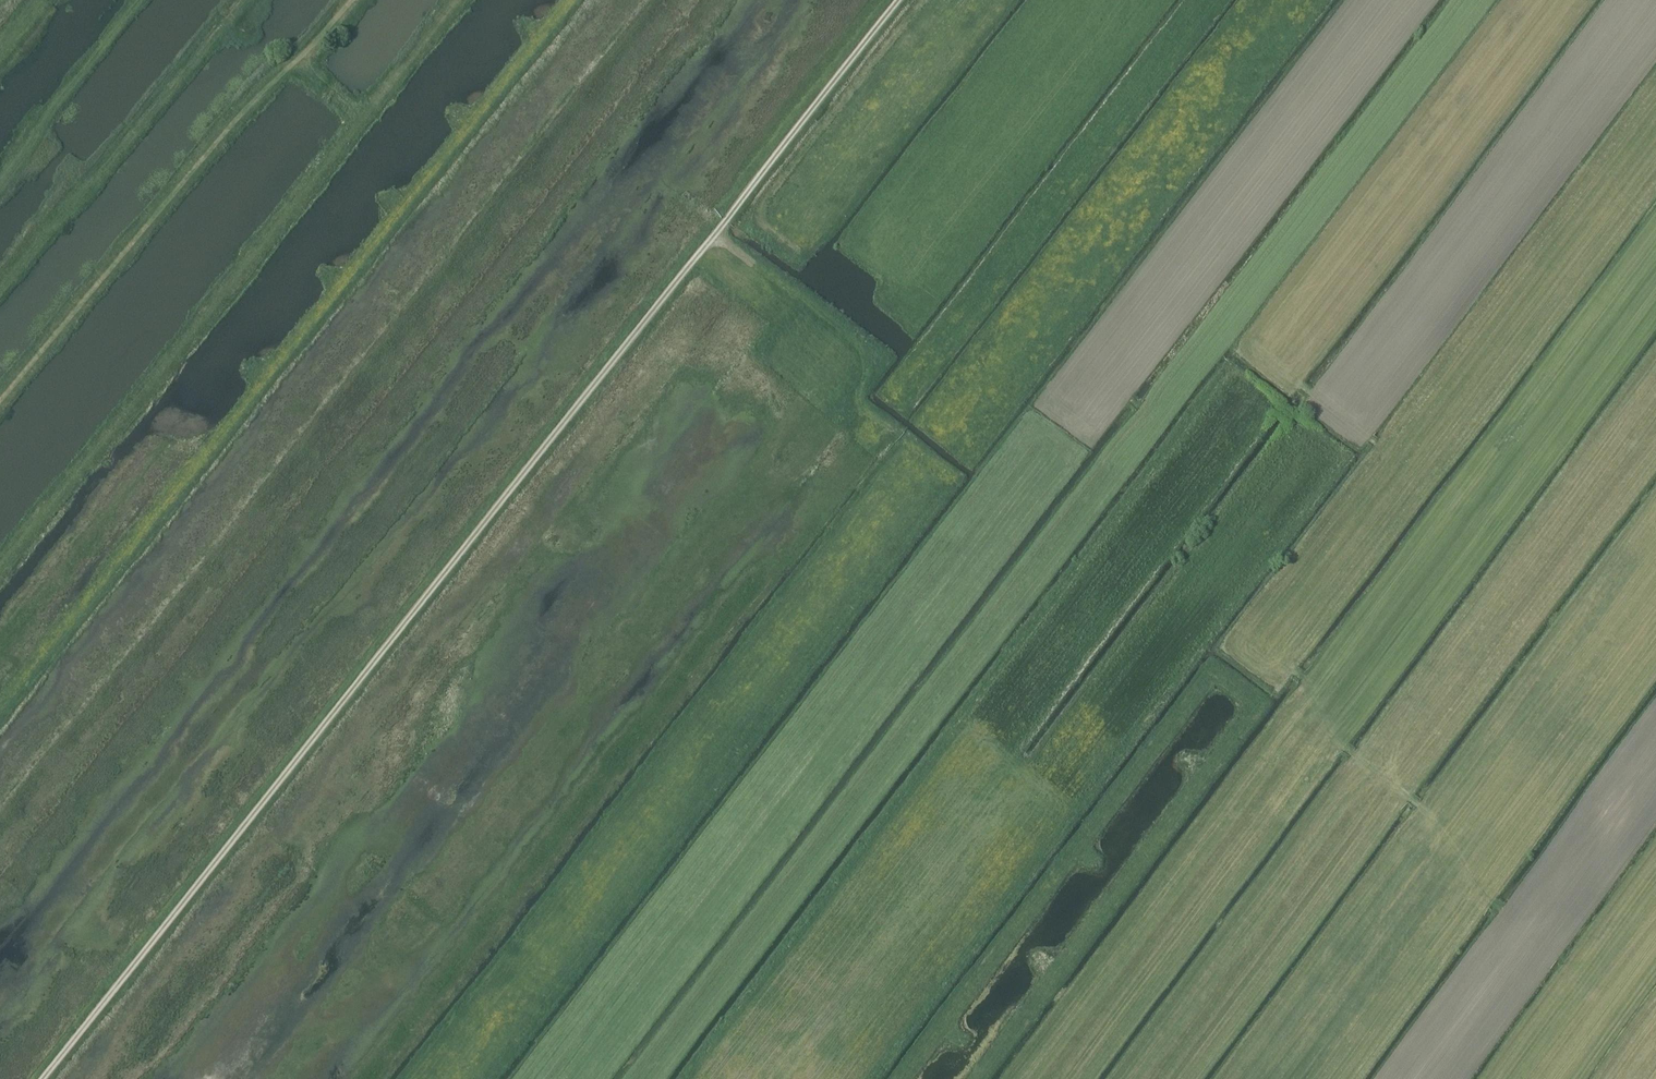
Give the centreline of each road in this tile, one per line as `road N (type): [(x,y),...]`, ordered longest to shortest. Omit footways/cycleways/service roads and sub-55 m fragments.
road 1 (track): [(901,0),(40,1078)]
road 2 (track): [(352,0),(242,113),(0,402)]

